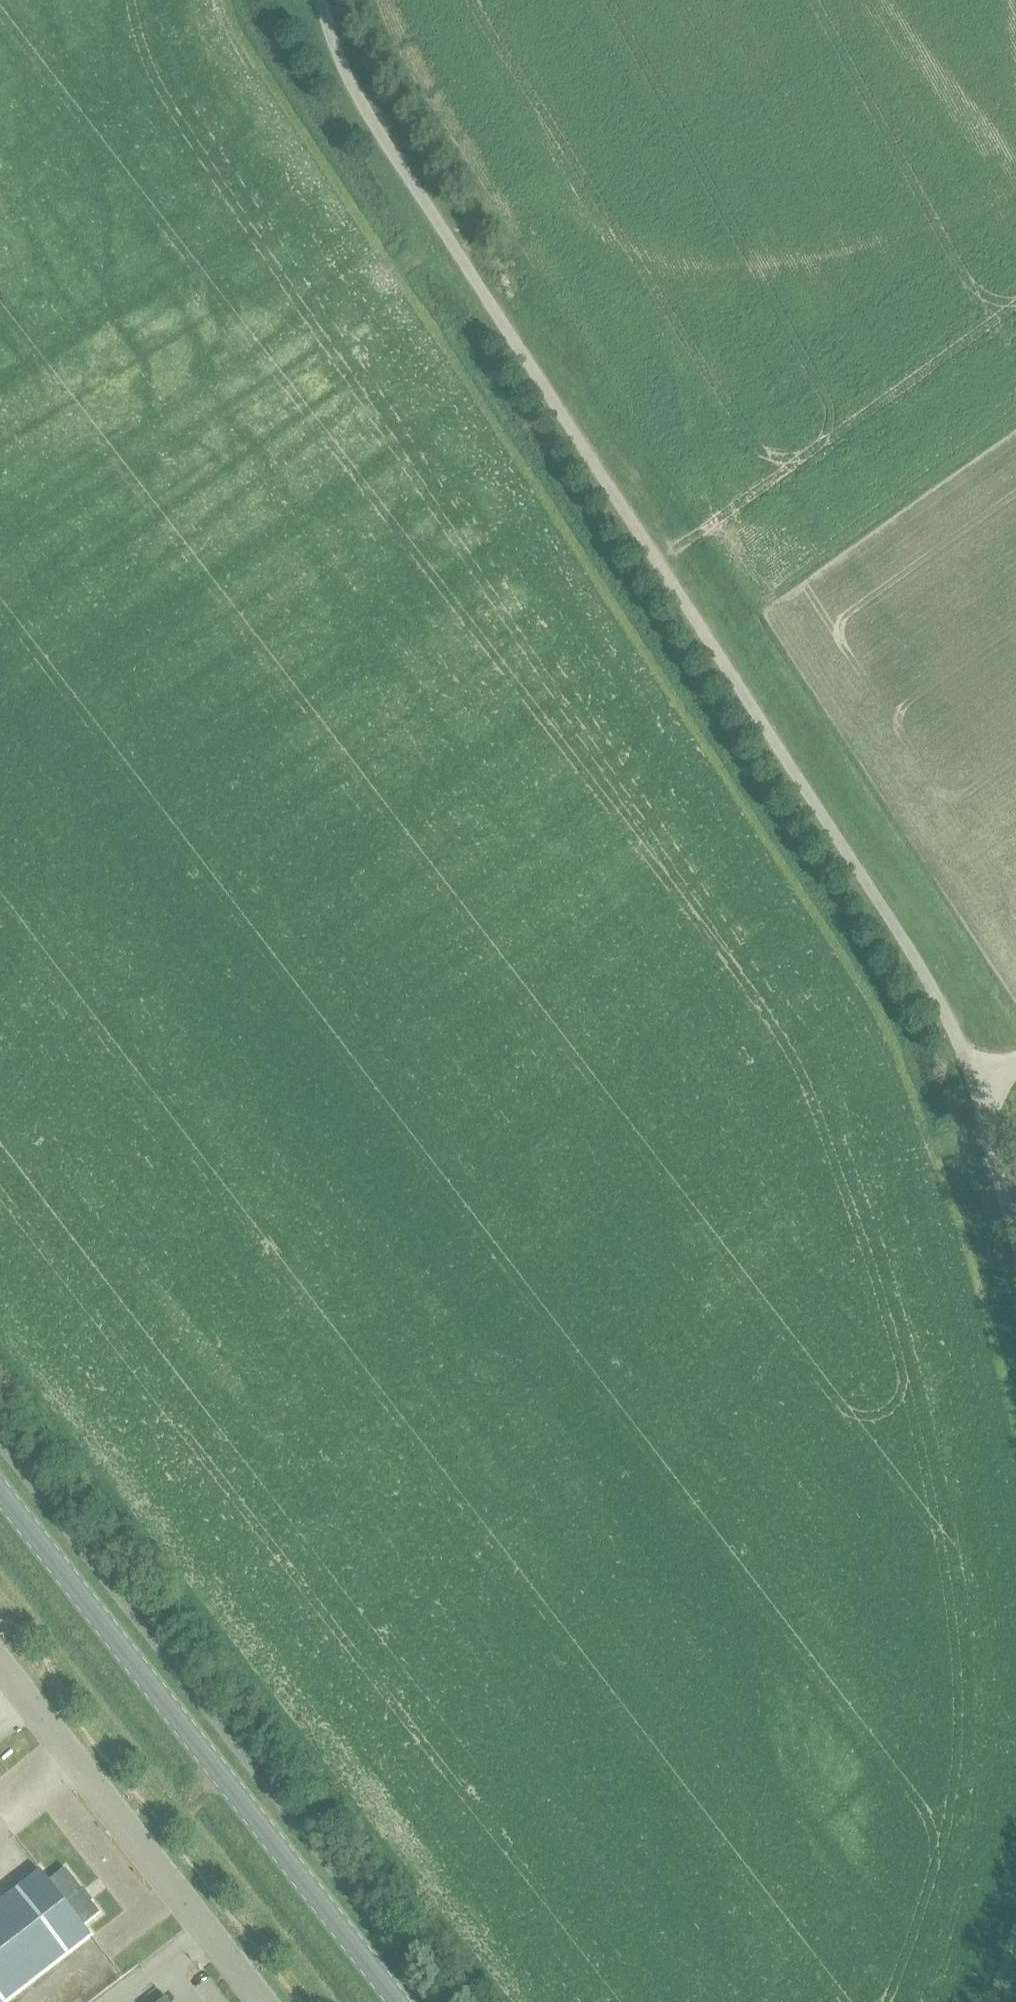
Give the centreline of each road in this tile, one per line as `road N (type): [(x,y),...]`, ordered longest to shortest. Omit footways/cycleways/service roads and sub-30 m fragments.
road 1 (unclassified): [(975,1084),(942,1007),(879,901),(390,150),(342,63),(323,0)]
road 2 (secondary): [(400,2001),(0,1489)]
road 3 (unclassified): [(264,2001),(0,1659)]
road 4 (track): [(509,328),(421,259),(389,181),(390,150)]
road 5 (unclassified): [(1015,1234),(975,1084)]

